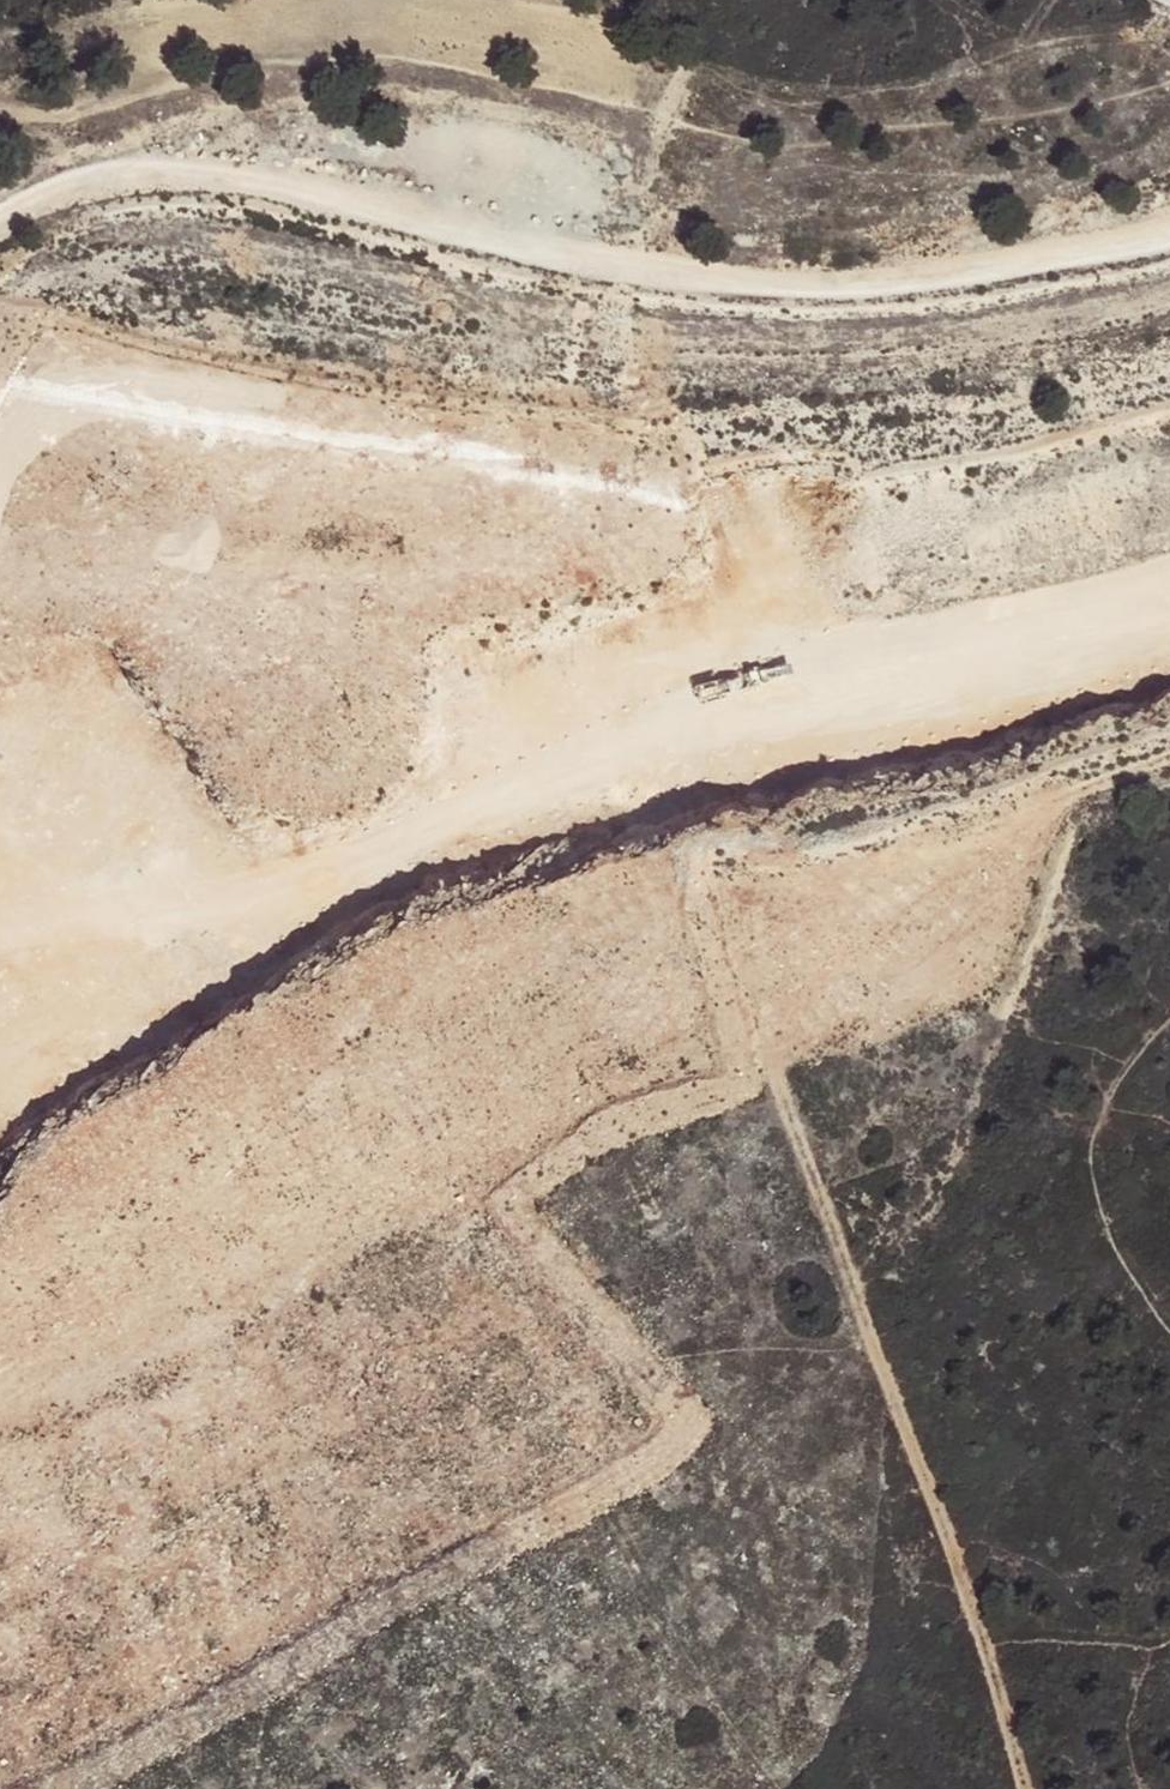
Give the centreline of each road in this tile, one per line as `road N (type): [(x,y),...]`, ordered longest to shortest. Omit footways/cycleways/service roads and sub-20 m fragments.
road 1 (track): [(0,933),(289,902),(552,769),(813,683),(1169,612)]
road 2 (track): [(0,260),(74,222),(151,199),(302,195),(607,270),(801,296),(1030,284),(1169,240)]

